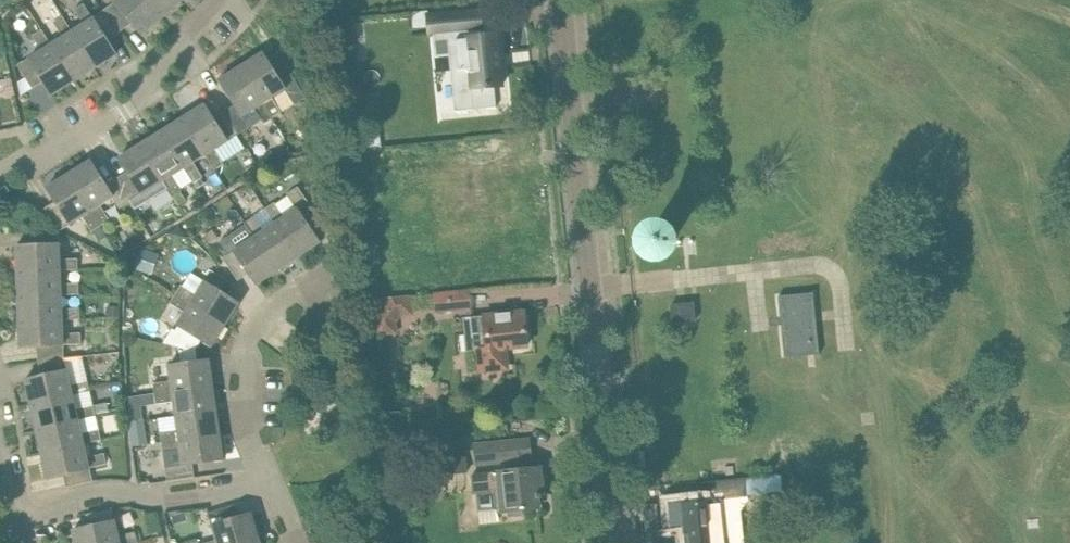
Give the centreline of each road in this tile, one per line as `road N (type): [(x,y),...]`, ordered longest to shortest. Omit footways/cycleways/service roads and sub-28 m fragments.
road 1 (residential): [(614,542),(560,0)]
road 2 (residential): [(0,179),(127,112),(215,0)]
road 3 (residential): [(269,485),(244,421),(252,338),(289,296),(338,274)]
road 4 (residential): [(17,515),(109,490),(161,498),(269,485)]

